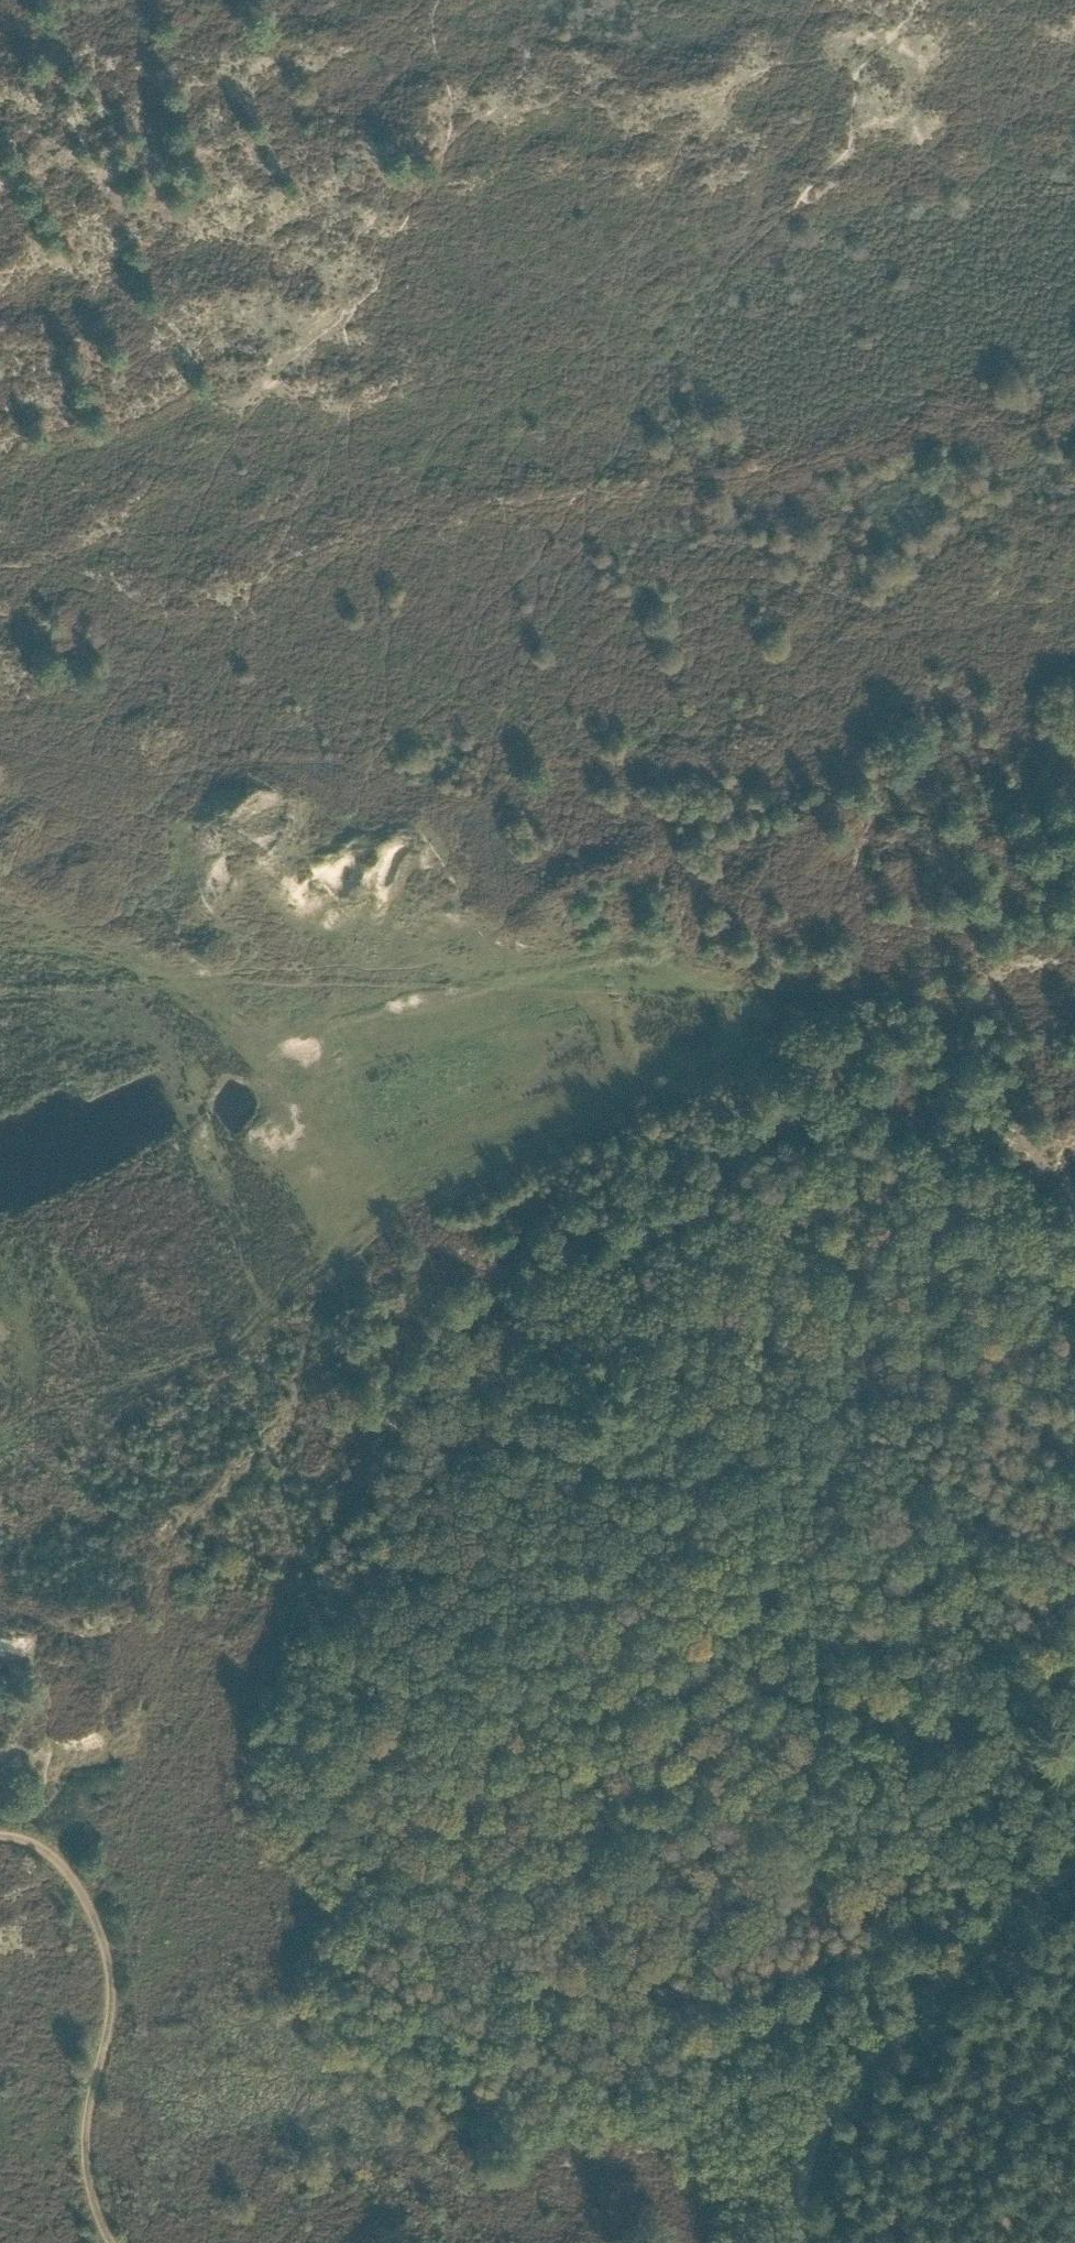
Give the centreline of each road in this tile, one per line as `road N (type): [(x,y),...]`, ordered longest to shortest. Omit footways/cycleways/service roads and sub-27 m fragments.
road 1 (track): [(0,1836),(33,1840),(54,1857),(105,1933),(115,1977),(86,2080),(82,2158),(100,2242)]

